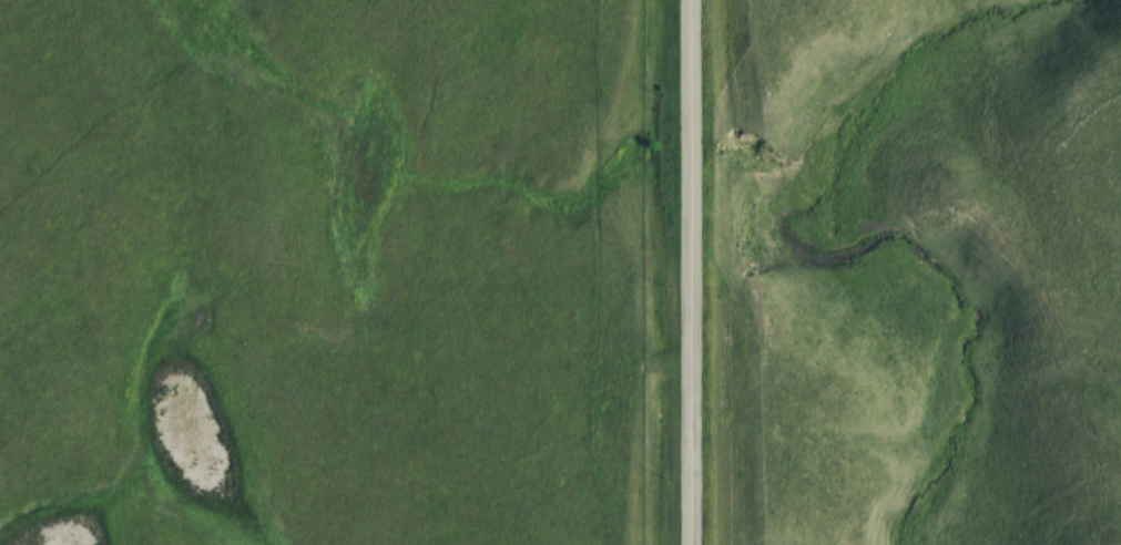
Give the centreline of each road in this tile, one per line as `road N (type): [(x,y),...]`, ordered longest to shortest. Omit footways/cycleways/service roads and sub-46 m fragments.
road 1 (residential): [(690,544),(690,0)]

